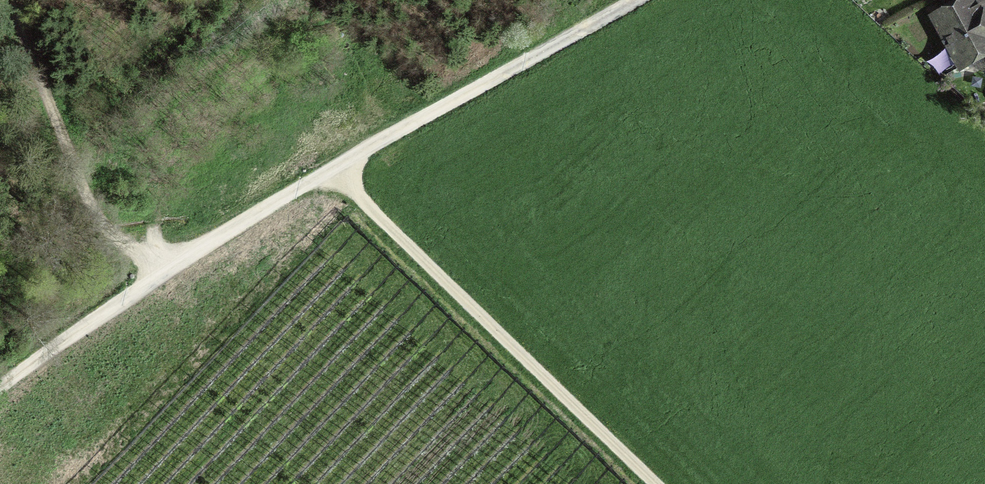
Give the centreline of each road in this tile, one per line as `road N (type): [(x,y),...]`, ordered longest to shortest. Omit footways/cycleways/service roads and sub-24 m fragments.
road 1 (track): [(641,0),(154,273),(0,393)]
road 2 (track): [(330,174),(646,483)]
road 3 (track): [(12,0),(94,207),(154,273)]

